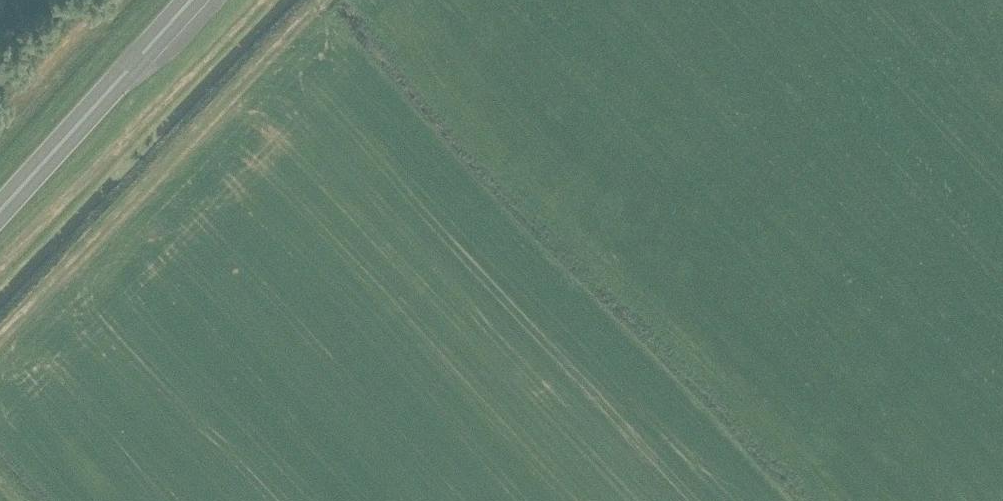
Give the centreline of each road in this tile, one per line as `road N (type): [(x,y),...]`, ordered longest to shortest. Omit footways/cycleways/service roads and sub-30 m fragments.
road 1 (track): [(320,0),(0,340)]
road 2 (trunk): [(0,211),(191,0)]

